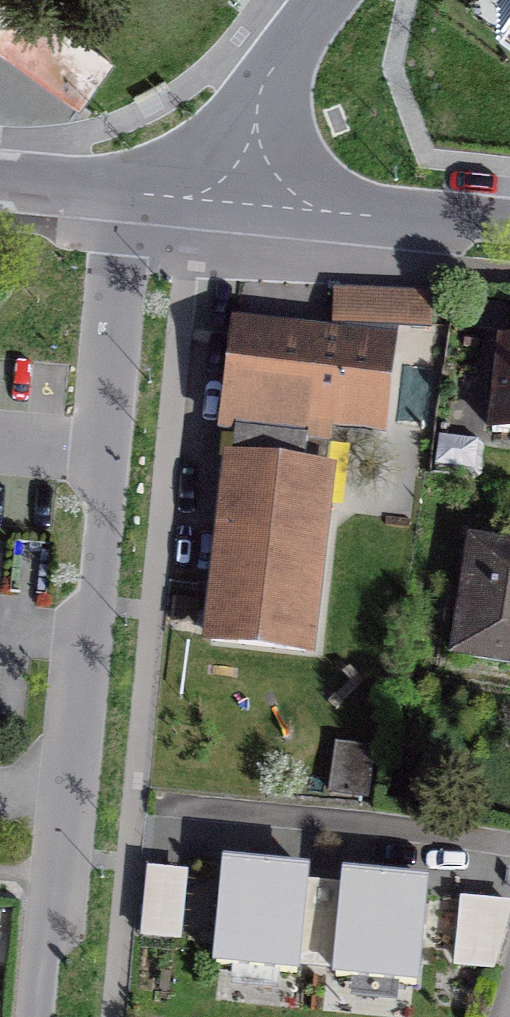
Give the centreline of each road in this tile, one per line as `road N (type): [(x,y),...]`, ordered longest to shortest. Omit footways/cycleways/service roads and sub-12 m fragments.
road 1 (residential): [(130,193),(46,1016)]
road 2 (residential): [(509,847),(392,826),(169,807),(134,820)]
road 3 (unclassified): [(509,229),(244,204)]
road 4 (residential): [(321,0),(262,87),(244,204)]
road 5 (unclassified): [(130,193),(0,181)]

